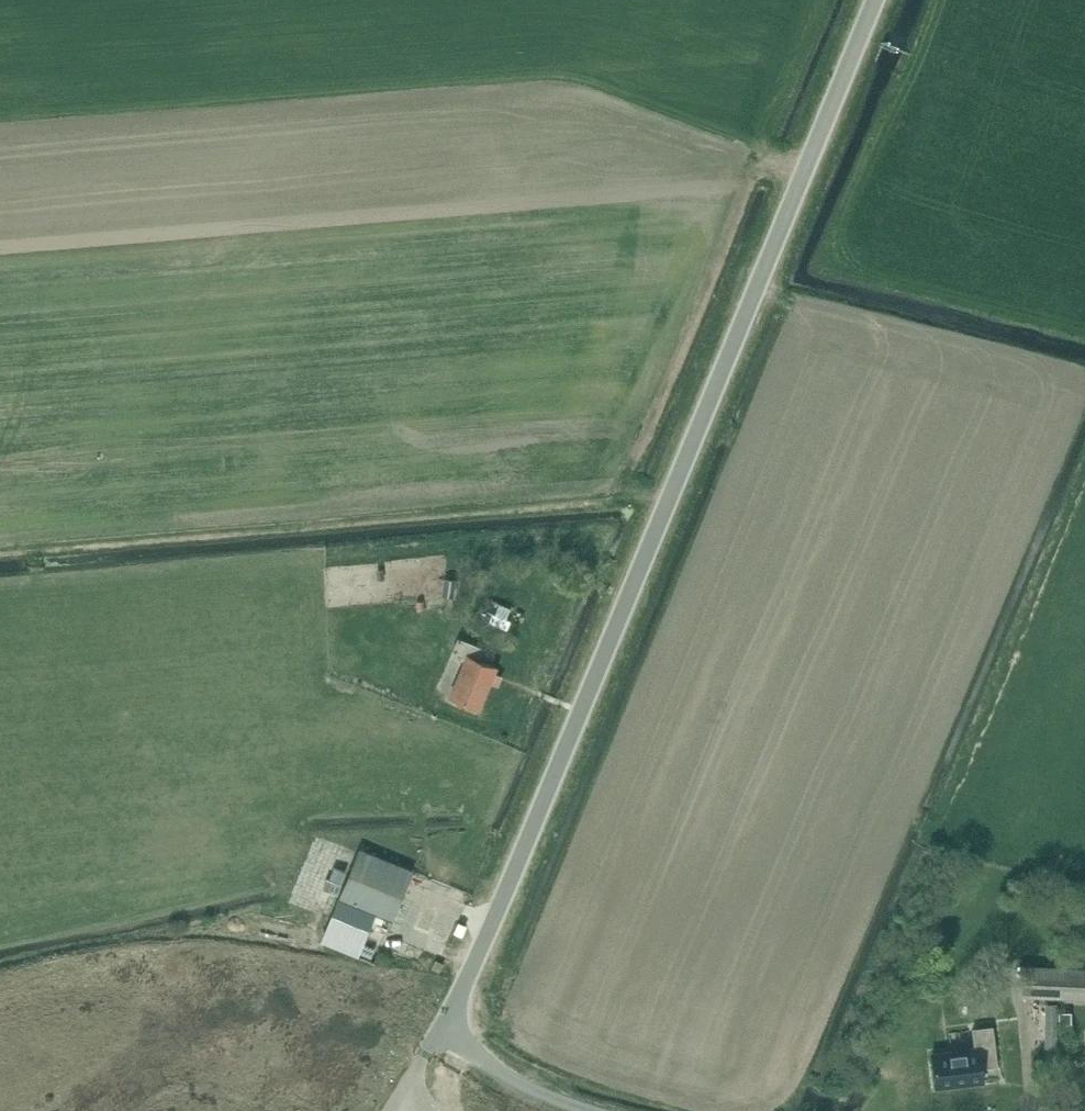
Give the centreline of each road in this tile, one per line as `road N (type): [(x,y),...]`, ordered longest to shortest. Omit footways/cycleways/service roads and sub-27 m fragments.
road 1 (unclassified): [(399,1110),(496,918),(878,0)]

